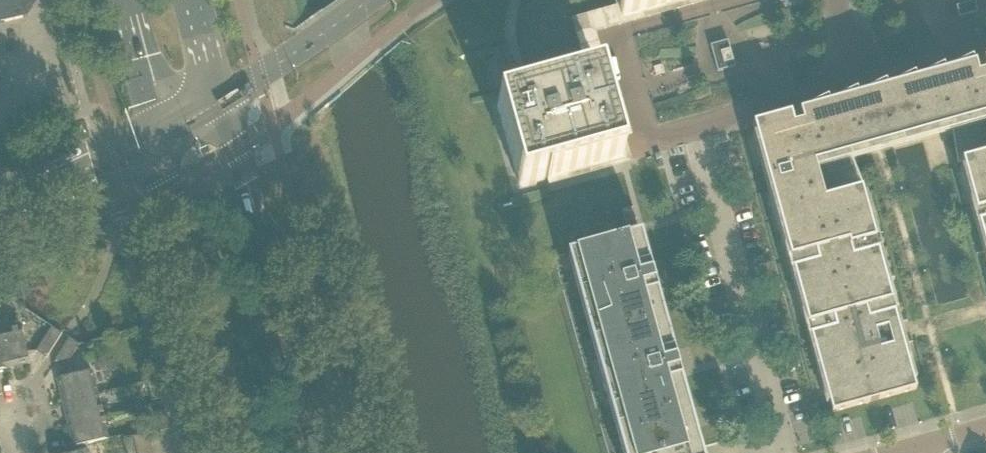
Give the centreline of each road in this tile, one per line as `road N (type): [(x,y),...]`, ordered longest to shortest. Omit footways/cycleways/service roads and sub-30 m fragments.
road 1 (secondary): [(322,452),(224,100)]
road 2 (residential): [(692,128),(784,452)]
road 3 (secondary): [(152,137),(238,452)]
road 4 (primary): [(224,100),(369,0)]
road 5 (primary): [(0,205),(152,137)]
road 6 (secondary): [(122,0),(152,137)]

